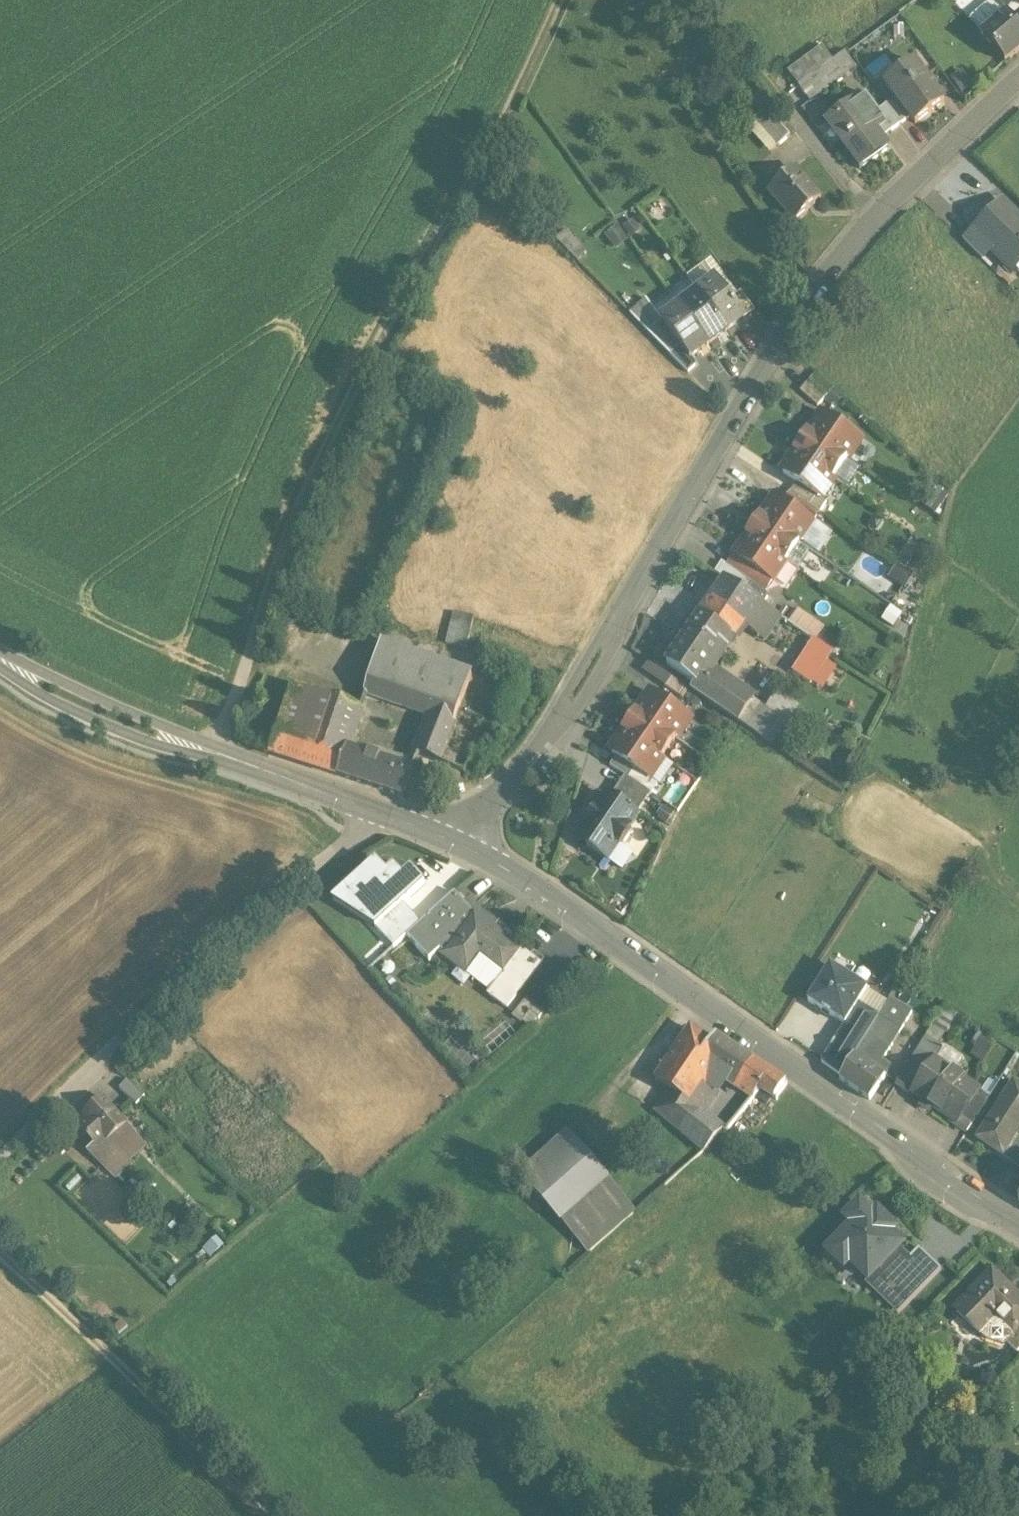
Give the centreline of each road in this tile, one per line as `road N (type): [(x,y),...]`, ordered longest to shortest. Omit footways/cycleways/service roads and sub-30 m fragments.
road 1 (residential): [(452,841),(543,739),(578,688),(731,417),(841,252),(1018,76)]
road 2 (track): [(214,754),(280,544),(349,396),(520,79),(553,0)]
road 3 (tertiary): [(1018,1233),(536,889),(452,841)]
road 4 (tertiary): [(452,841),(106,717),(0,660)]
road 5 (track): [(353,839),(281,888),(0,1159)]
road 6 (track): [(0,1254),(145,1387),(264,1515)]
road 7 (track): [(714,0),(784,98)]

